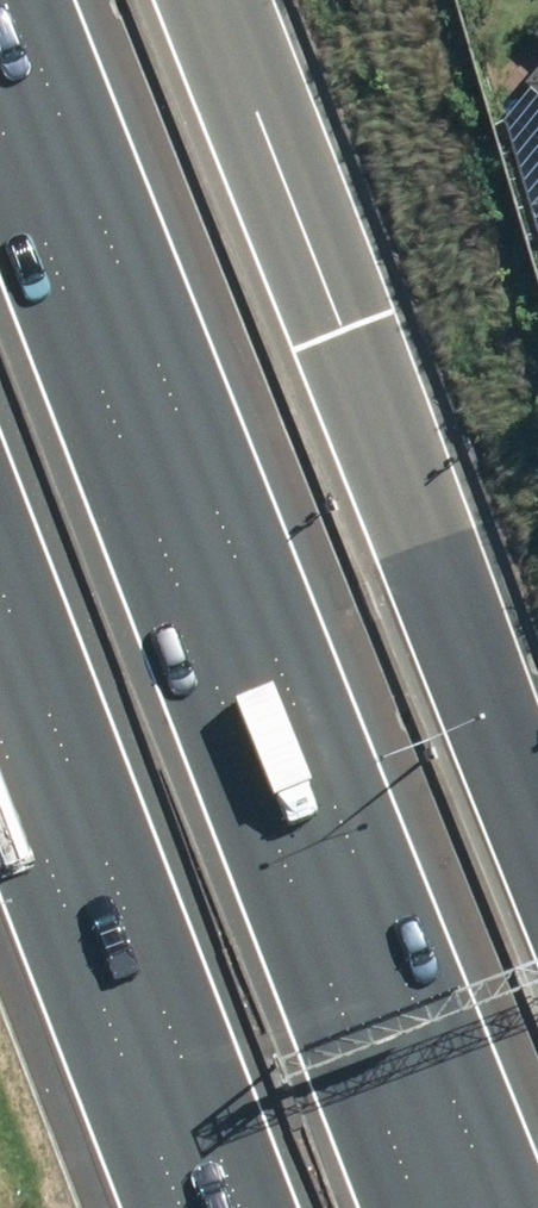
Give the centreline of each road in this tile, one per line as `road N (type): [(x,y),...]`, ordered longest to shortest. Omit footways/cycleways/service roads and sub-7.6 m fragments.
road 1 (motorway): [(0,112),(424,1207)]
road 2 (motorway): [(216,0),(537,808)]
road 3 (motorway): [(237,1207),(0,592)]

